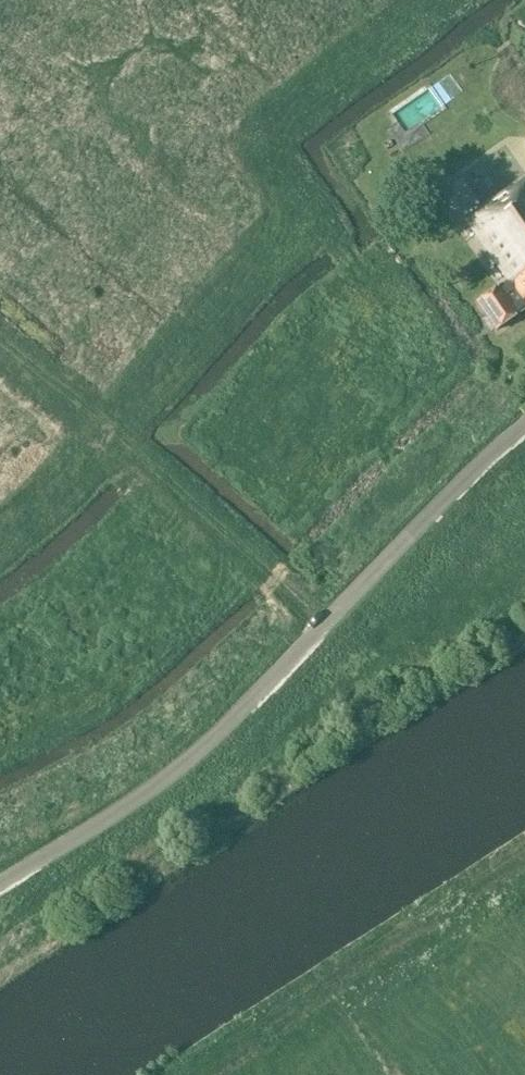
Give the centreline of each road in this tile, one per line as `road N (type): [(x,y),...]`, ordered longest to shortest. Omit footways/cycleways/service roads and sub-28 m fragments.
road 1 (unclassified): [(0,882),(168,781),(524,433)]
road 2 (track): [(325,624),(0,342)]

